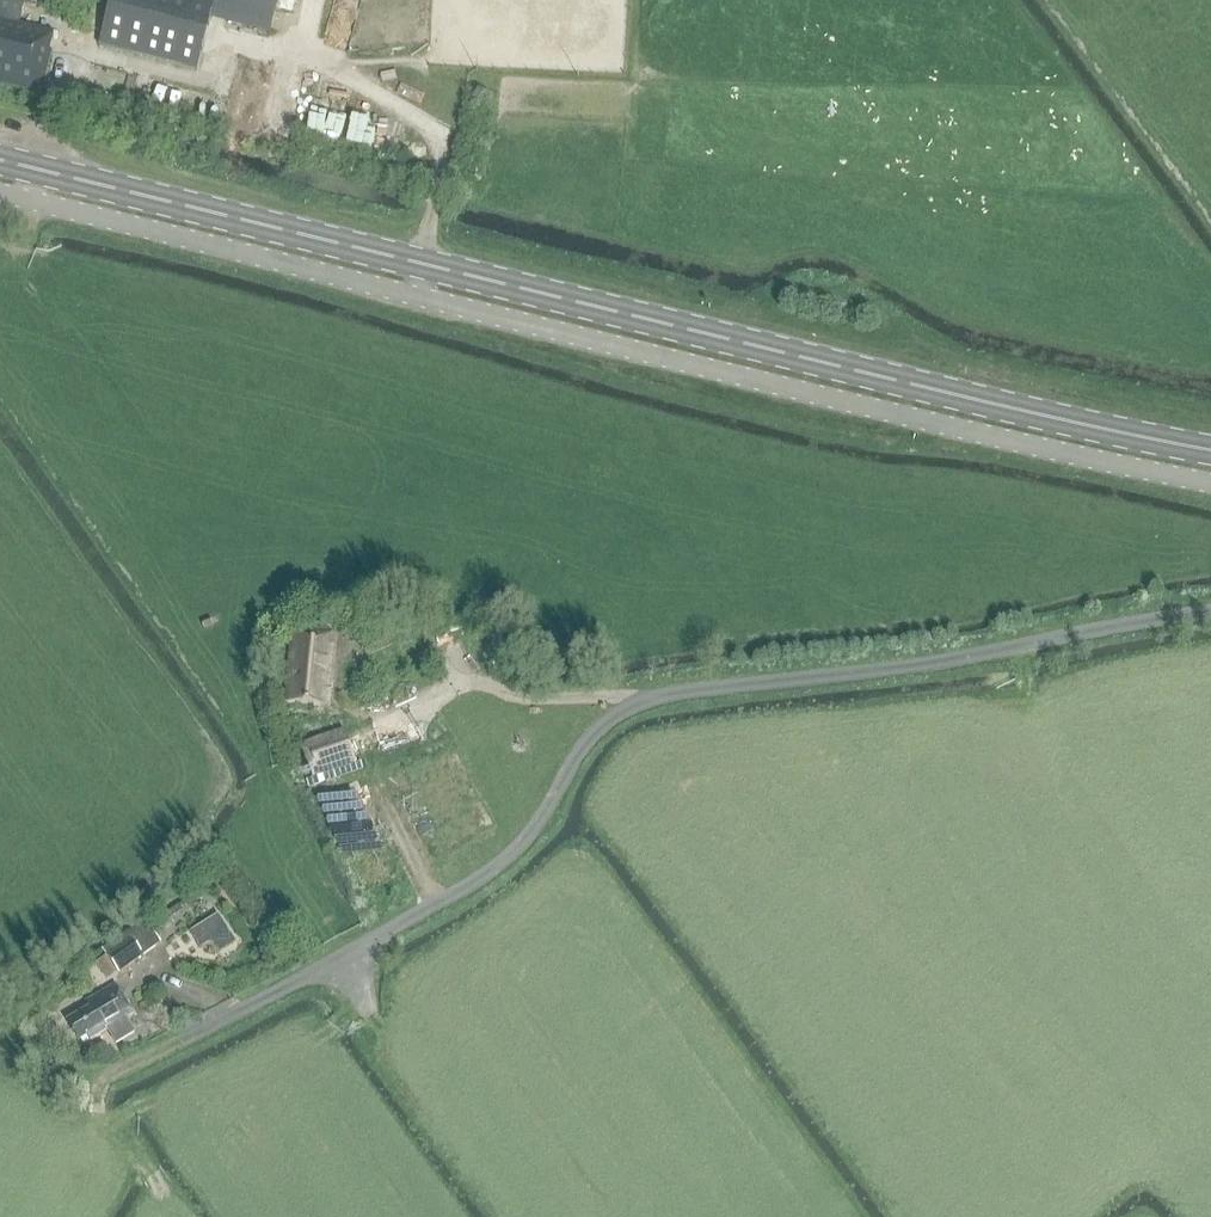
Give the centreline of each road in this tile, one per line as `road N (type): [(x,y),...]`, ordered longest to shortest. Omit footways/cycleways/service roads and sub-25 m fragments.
road 1 (unclassified): [(1210,610),(921,663),(679,692),(624,709),(585,741),(540,816),(497,864),(301,977),(110,1073),(96,1113)]
road 2 (unclassified): [(0,192),(850,402),(1210,482)]
road 3 (primary): [(0,159),(1210,449)]

